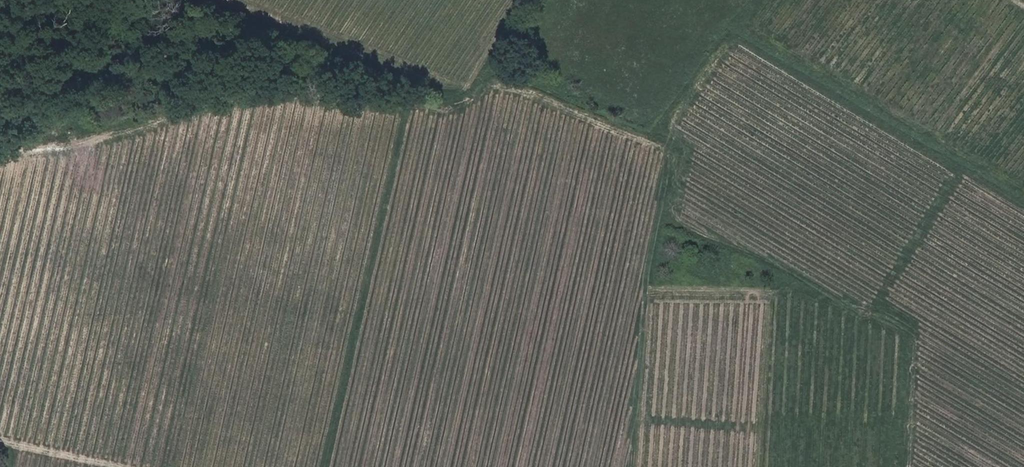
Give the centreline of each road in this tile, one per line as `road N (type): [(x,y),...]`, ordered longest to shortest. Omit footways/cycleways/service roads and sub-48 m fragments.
road 1 (track): [(35,2),(97,30),(123,31),(137,56),(133,72)]

